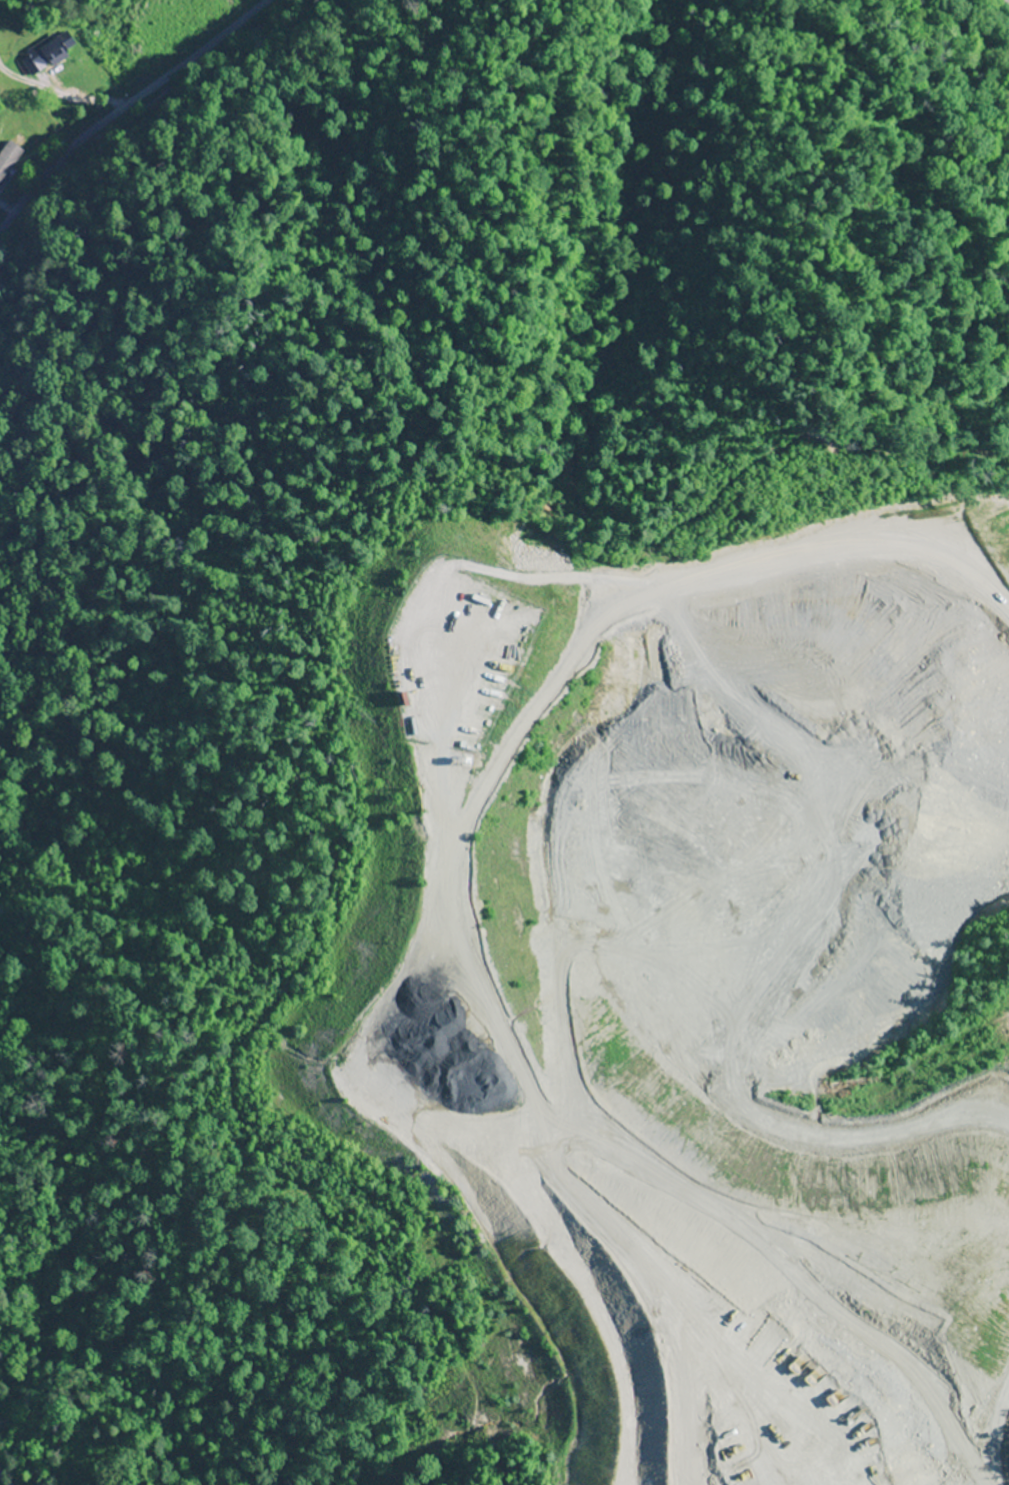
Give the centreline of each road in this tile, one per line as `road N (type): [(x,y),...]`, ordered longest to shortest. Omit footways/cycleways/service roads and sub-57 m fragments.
road 1 (residential): [(0,226),(75,144),(269,0)]

